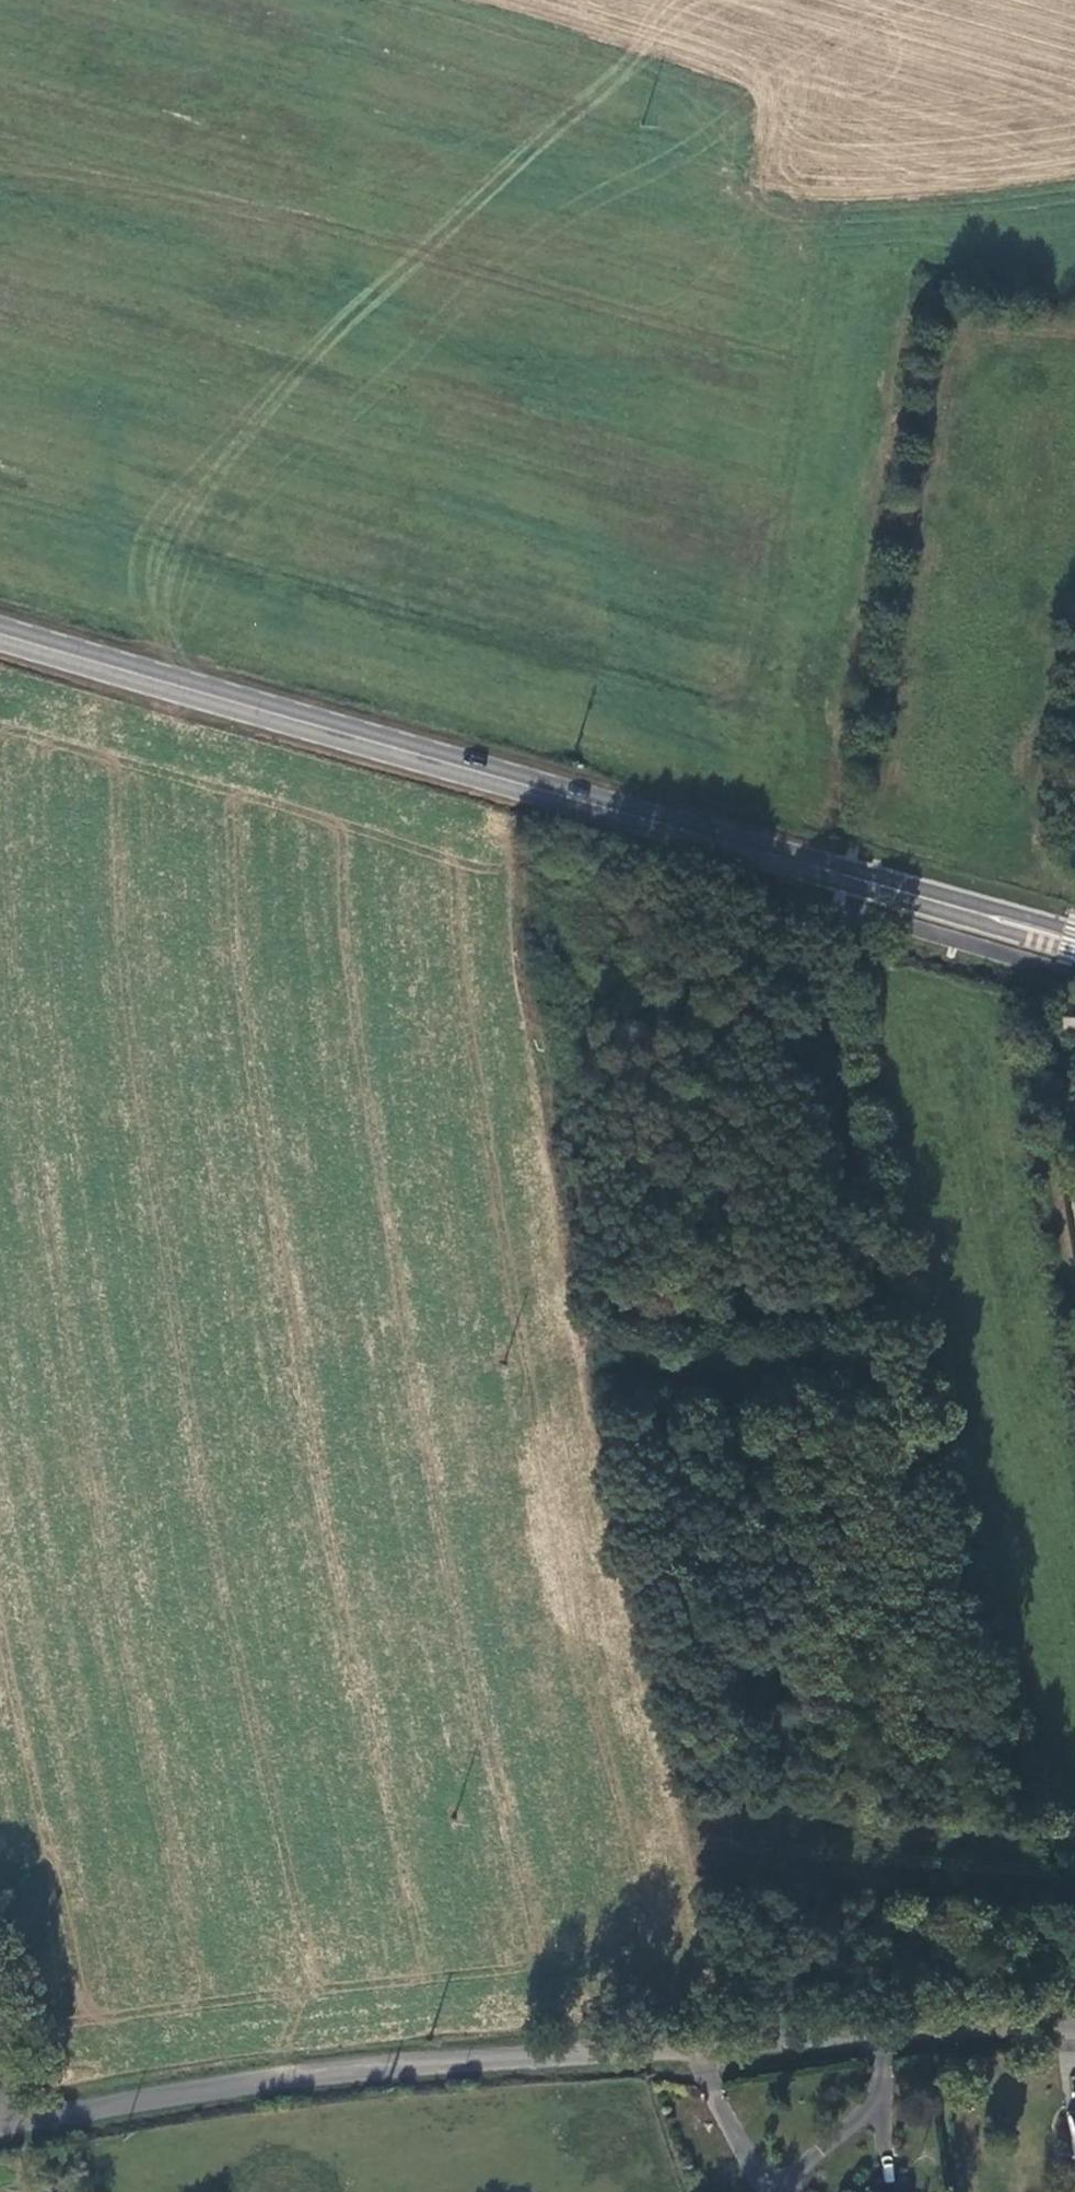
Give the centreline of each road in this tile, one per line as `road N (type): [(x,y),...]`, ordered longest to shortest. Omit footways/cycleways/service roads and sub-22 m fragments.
road 1 (secondary): [(0,634),(1074,940)]
road 2 (unclassified): [(0,2129),(369,2075),(1074,2026)]

